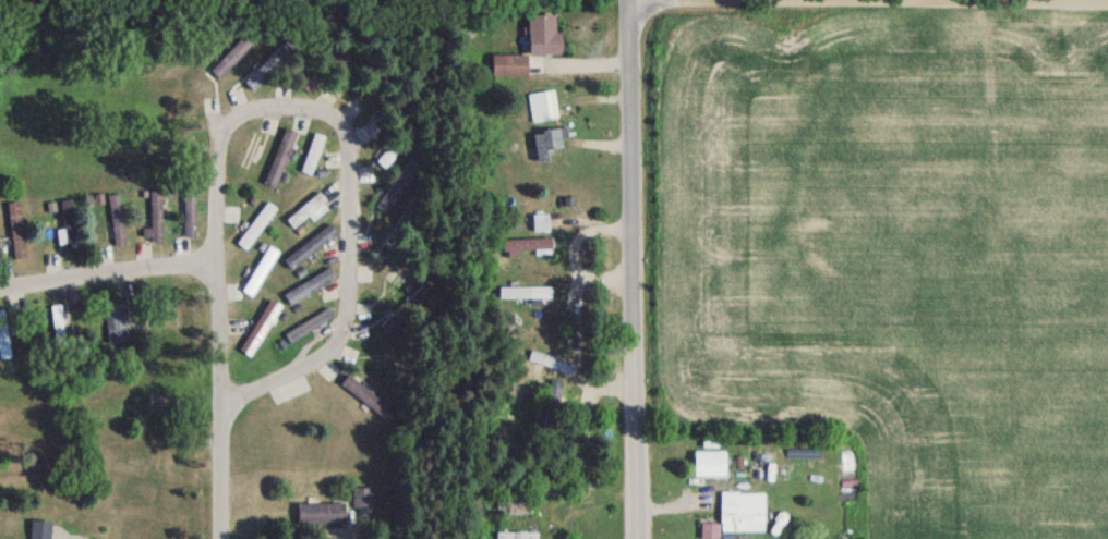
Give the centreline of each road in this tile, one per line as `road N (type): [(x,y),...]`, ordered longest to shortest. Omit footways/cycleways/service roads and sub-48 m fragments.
road 1 (residential): [(212,250),(220,130),(244,110),(277,105),(320,113),(345,135),(350,180),(336,342),(297,369),(225,393)]
road 2 (tertiary): [(634,538),(628,0)]
road 3 (residential): [(0,292),(212,250)]
road 4 (residential): [(212,250),(232,314),(225,393)]
road 5 (residential): [(225,393),(221,538)]

